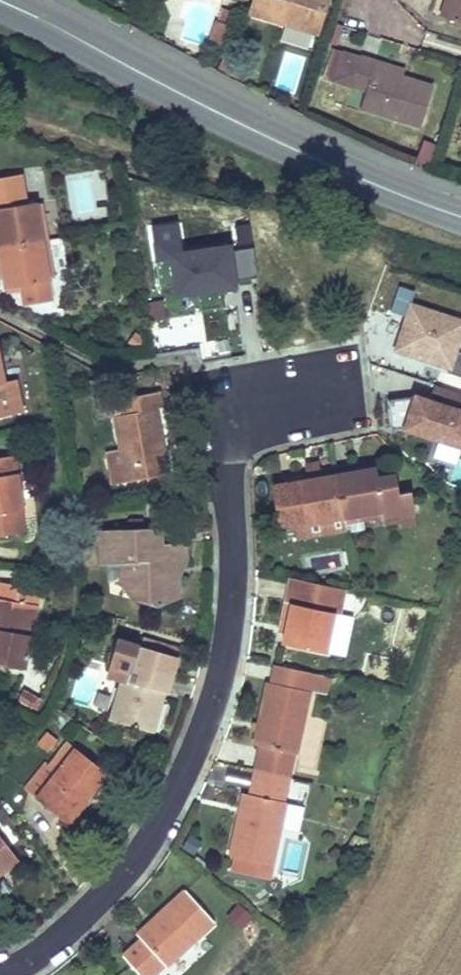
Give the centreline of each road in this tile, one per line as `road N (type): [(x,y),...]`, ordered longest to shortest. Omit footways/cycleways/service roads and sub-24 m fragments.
road 1 (residential): [(330,389),(254,401),(233,415),(225,440),(230,617),(217,688),(192,754),(168,804),(98,903),(53,944),(0,973)]
road 2 (primary): [(7,3),(315,159),(460,218)]

